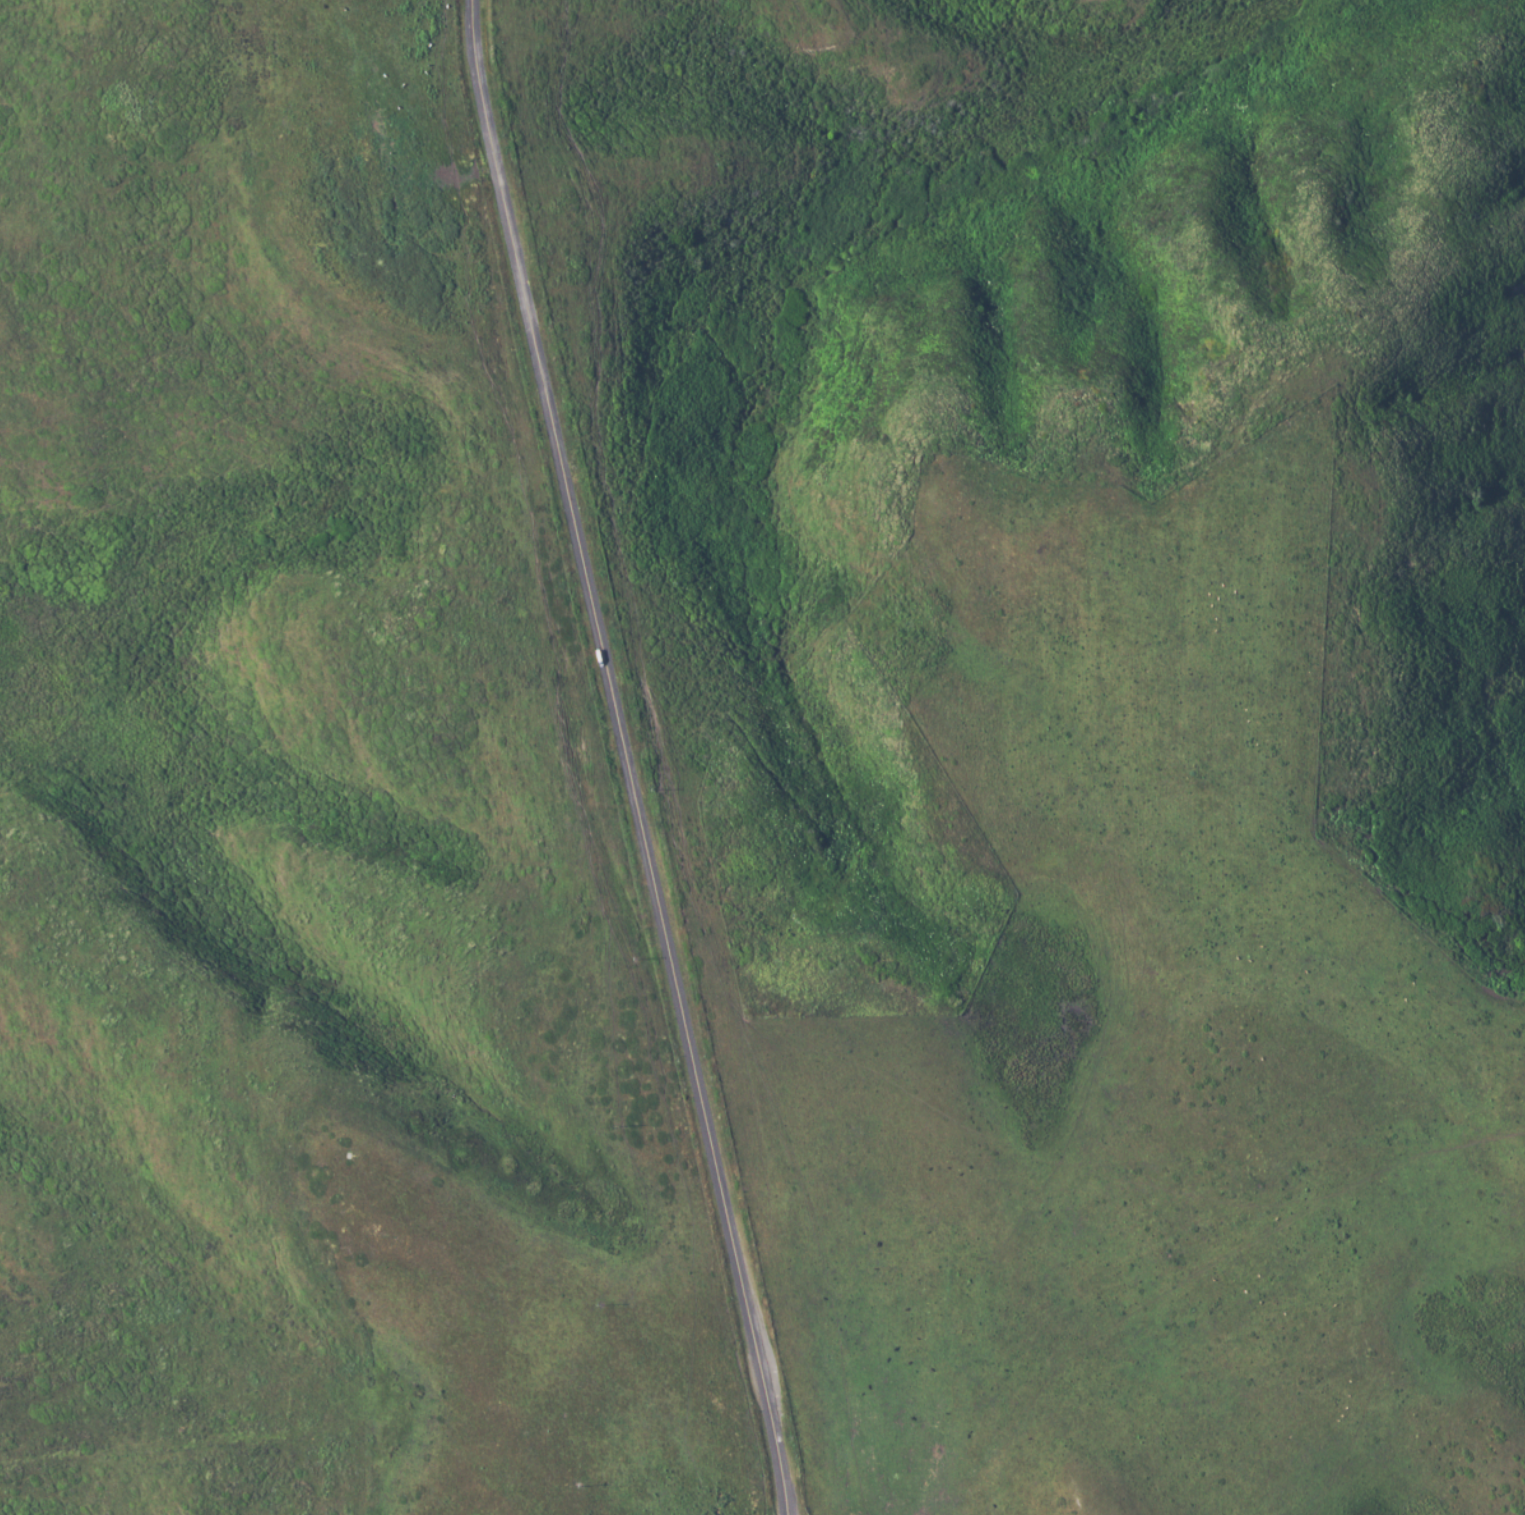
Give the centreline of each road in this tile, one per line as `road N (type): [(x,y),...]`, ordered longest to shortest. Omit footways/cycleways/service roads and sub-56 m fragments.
road 1 (secondary): [(471,0),(480,99),(787,1514)]

